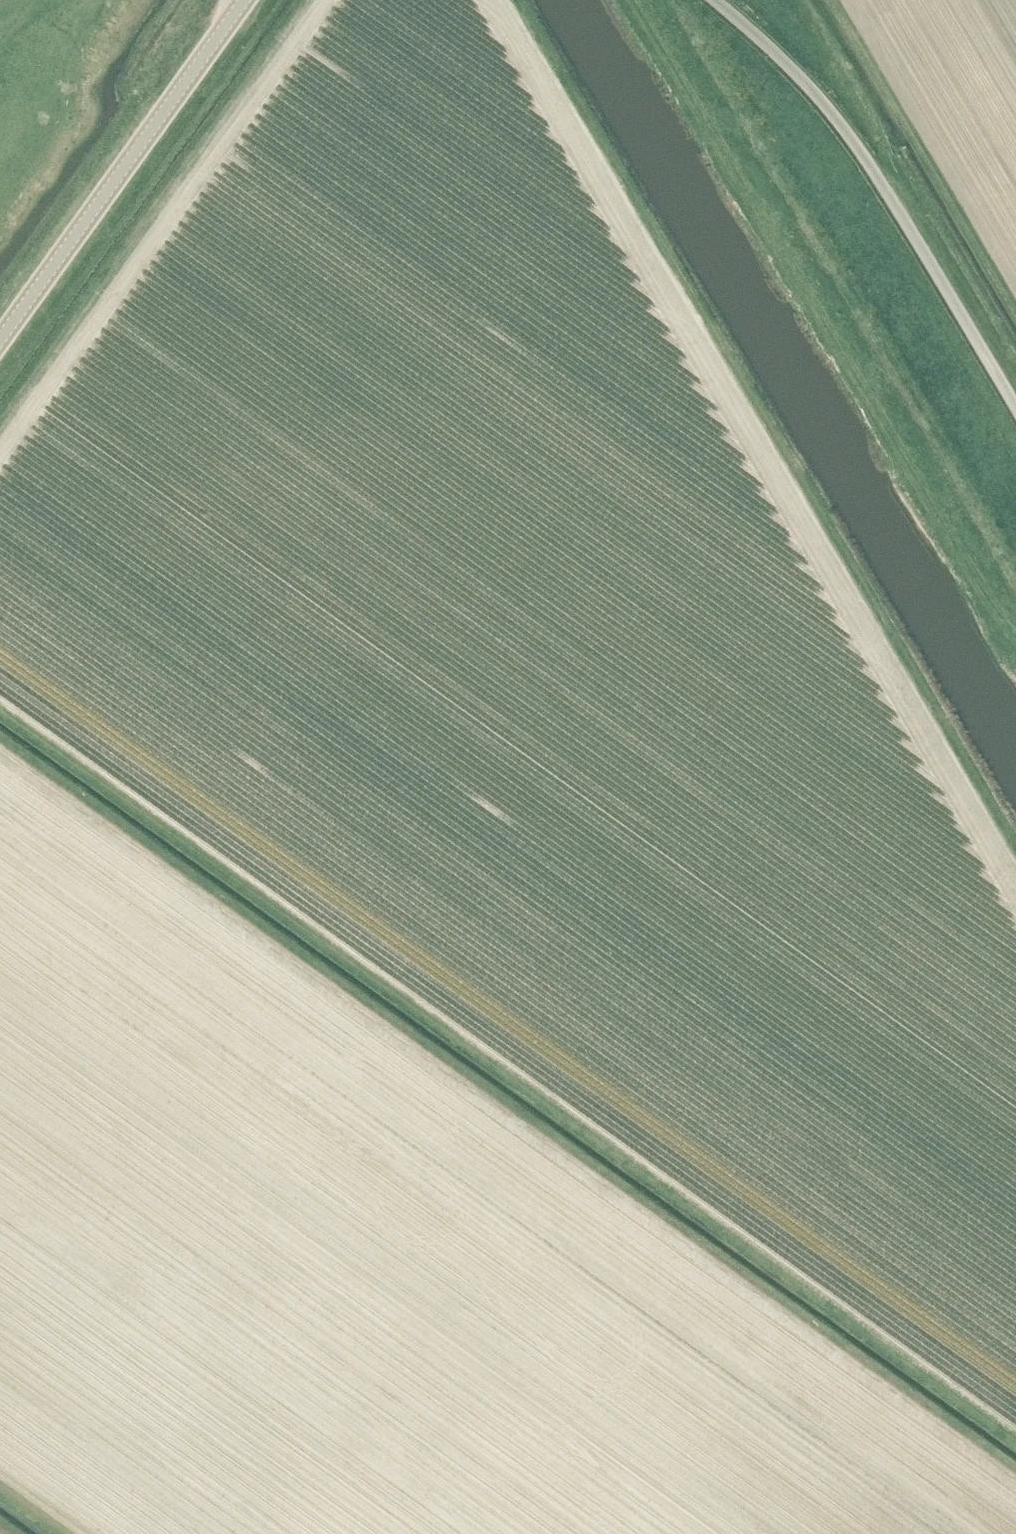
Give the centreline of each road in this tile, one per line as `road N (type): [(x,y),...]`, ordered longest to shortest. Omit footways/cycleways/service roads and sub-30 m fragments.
road 1 (unclassified): [(1015,407),(839,122),(794,69),(714,0)]
road 2 (unclassified): [(0,340),(245,0)]

